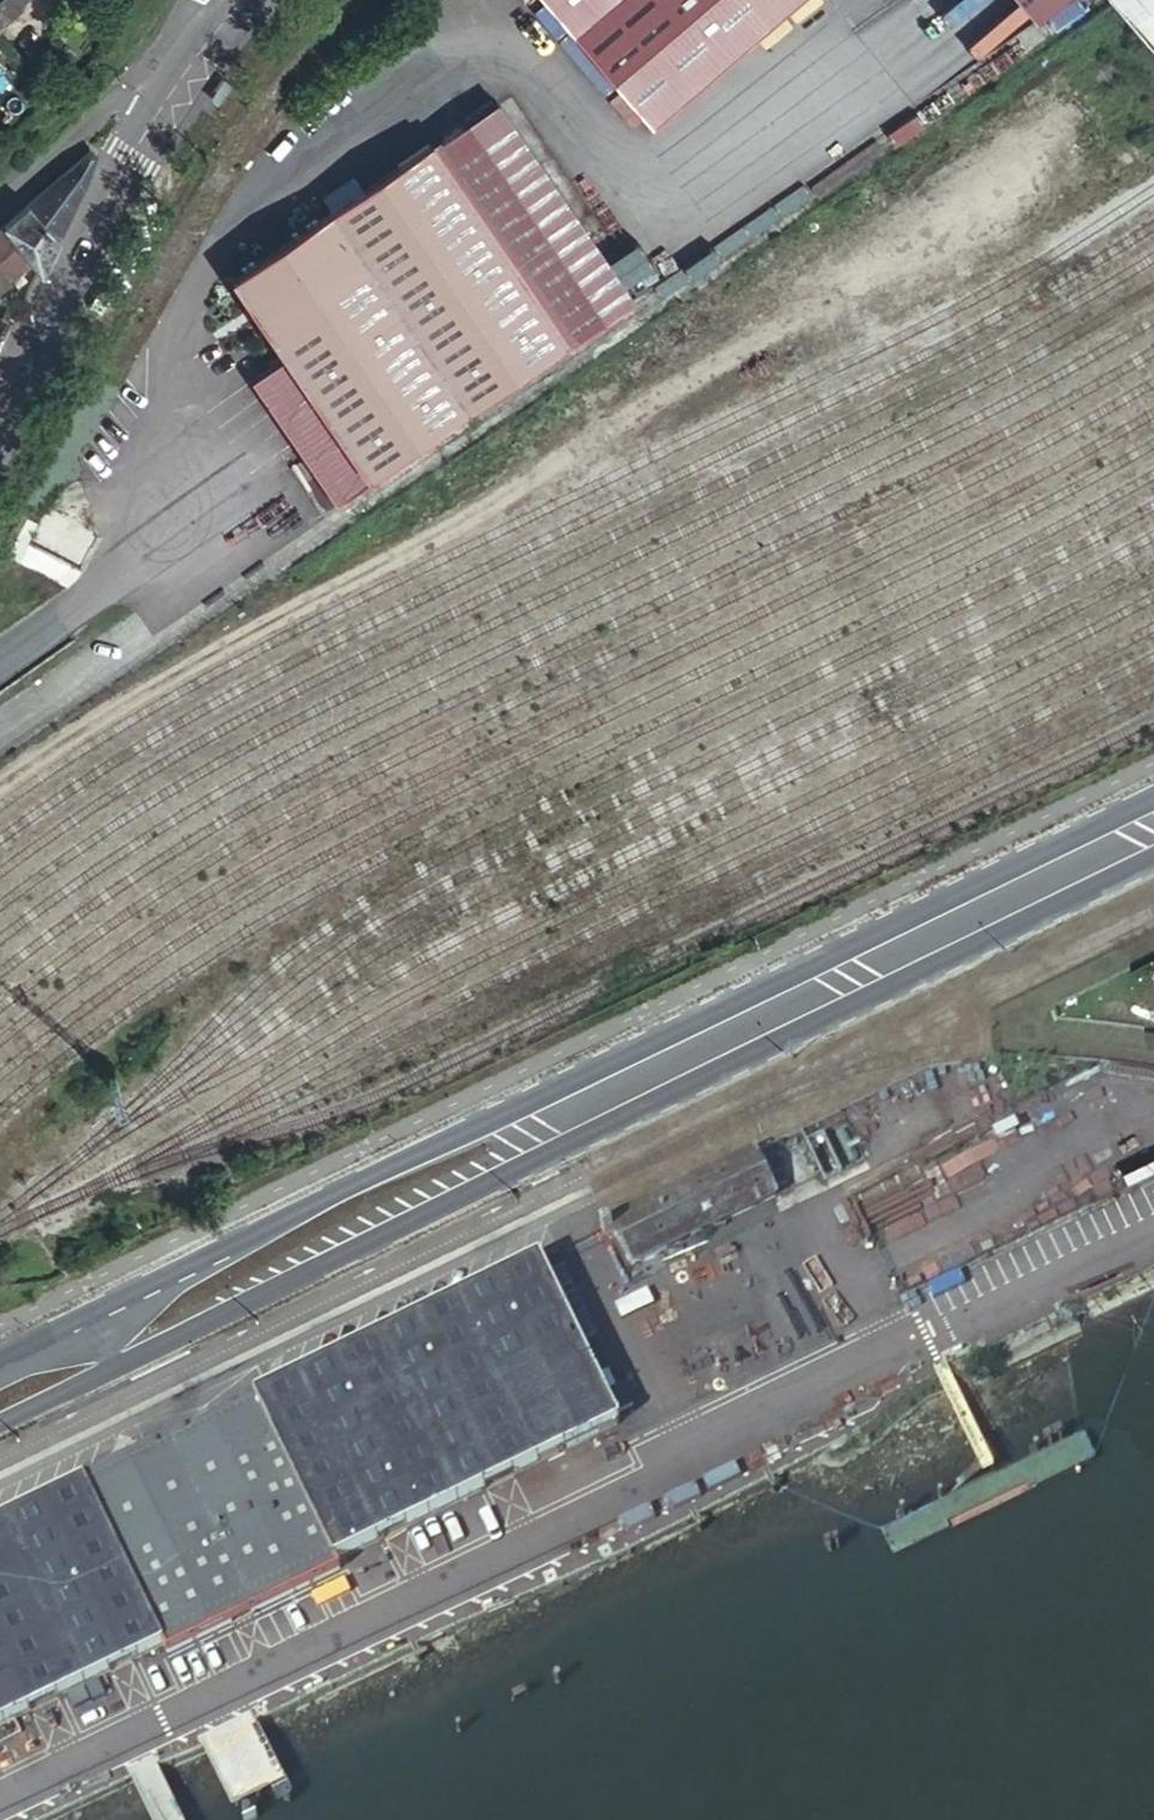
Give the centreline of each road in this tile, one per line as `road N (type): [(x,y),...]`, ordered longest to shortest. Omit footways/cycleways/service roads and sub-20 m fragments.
road 1 (secondary): [(1153,822),(0,1398)]
road 2 (tertiary): [(160,106),(0,405)]
road 3 (residential): [(160,106),(134,99),(0,195)]
road 4 (tertiary): [(242,2),(160,106)]

